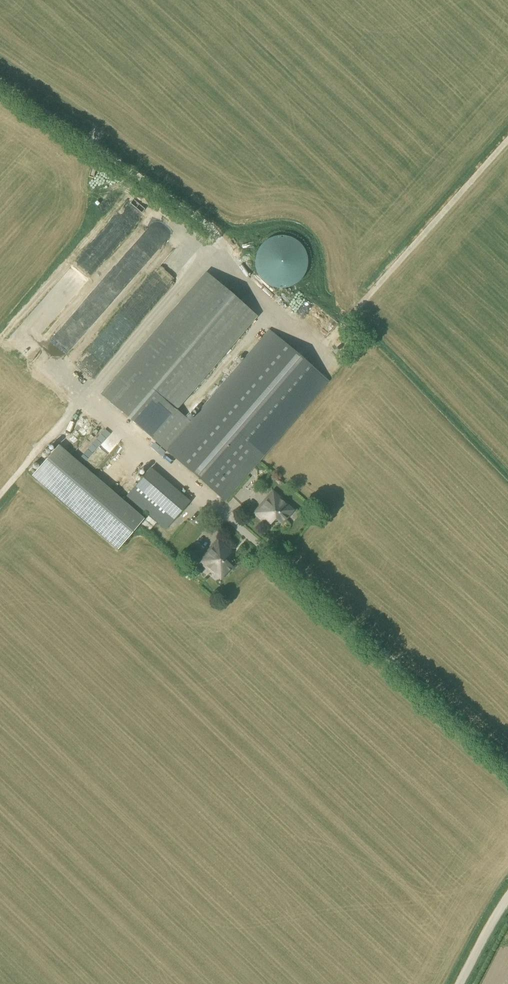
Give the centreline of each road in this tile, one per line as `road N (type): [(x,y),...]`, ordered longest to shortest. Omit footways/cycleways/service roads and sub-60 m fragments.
road 1 (track): [(507,144),(320,357)]
road 2 (track): [(0,499),(90,394)]

